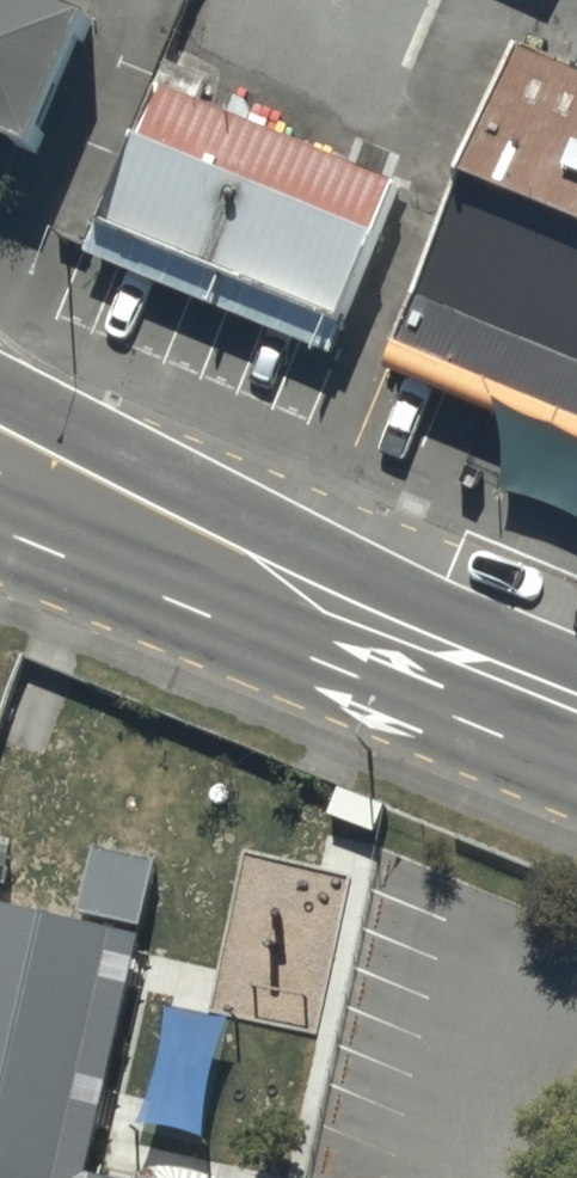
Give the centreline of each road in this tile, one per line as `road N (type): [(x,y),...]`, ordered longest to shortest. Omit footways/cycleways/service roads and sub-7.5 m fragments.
road 1 (secondary): [(0,399),(471,659)]
road 2 (secondary): [(471,659),(0,498)]

